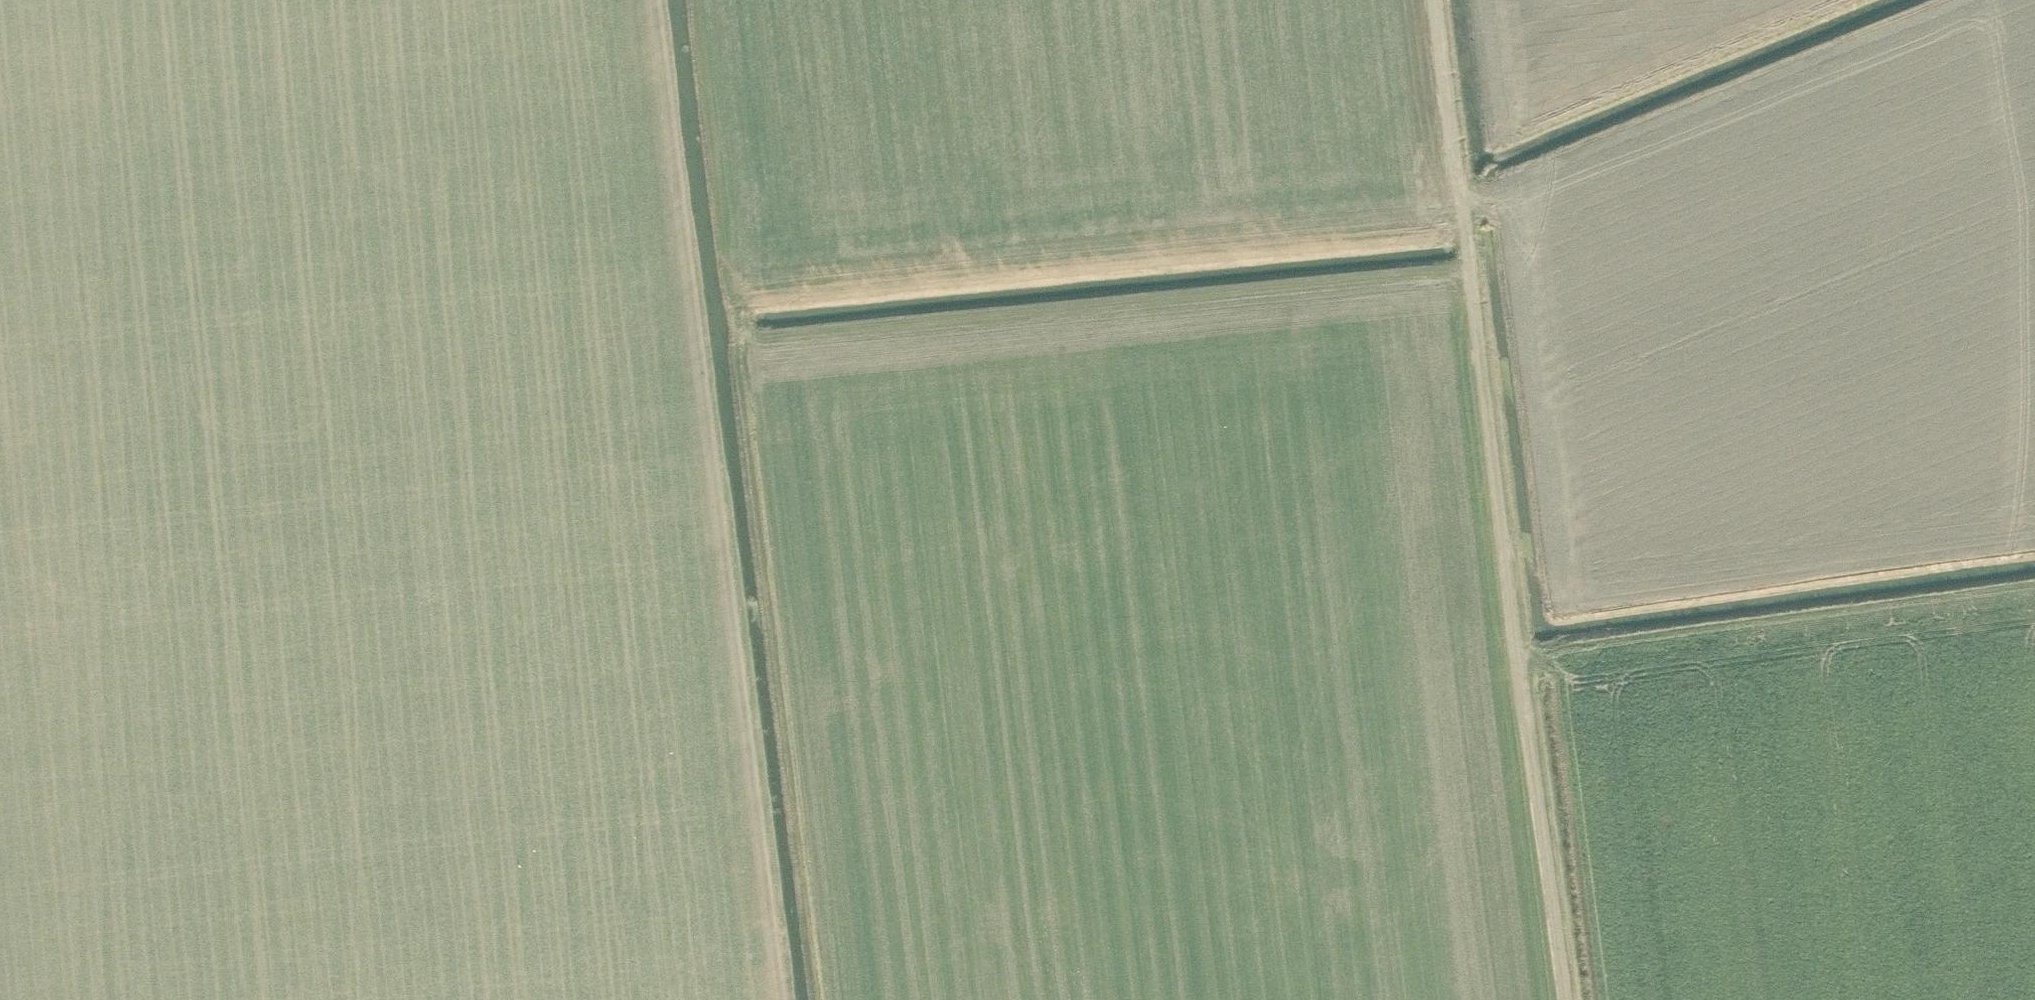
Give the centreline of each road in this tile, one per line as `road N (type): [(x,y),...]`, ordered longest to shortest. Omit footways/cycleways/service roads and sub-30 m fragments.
road 1 (track): [(1436,0),(1566,999)]

